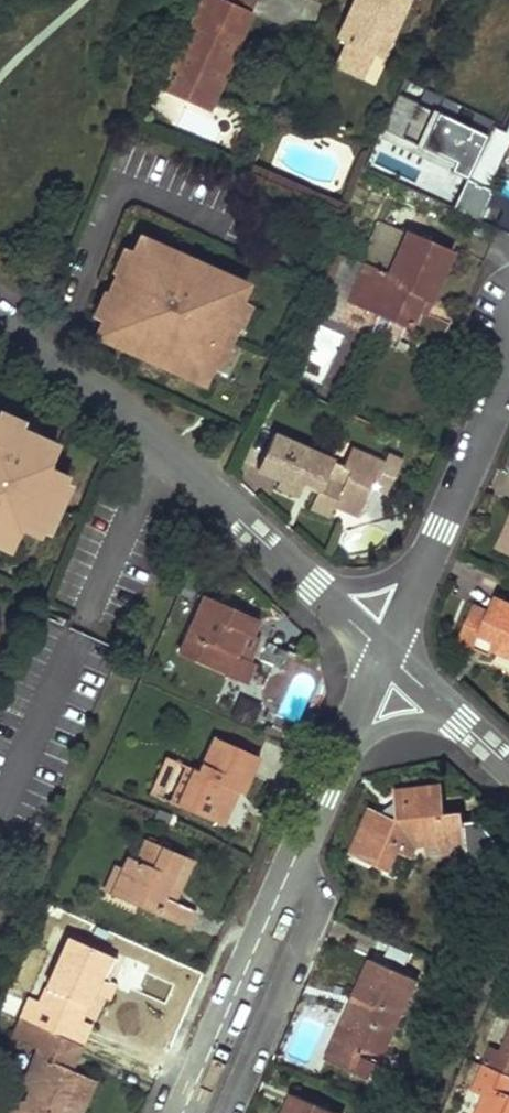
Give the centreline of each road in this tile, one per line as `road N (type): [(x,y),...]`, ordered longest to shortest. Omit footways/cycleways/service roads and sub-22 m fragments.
road 1 (residential): [(385,653),(113,407),(0,327)]
road 2 (residential): [(180,1112),(385,653)]
road 3 (residential): [(385,653),(508,370)]
road 4 (residential): [(508,765),(385,653)]

